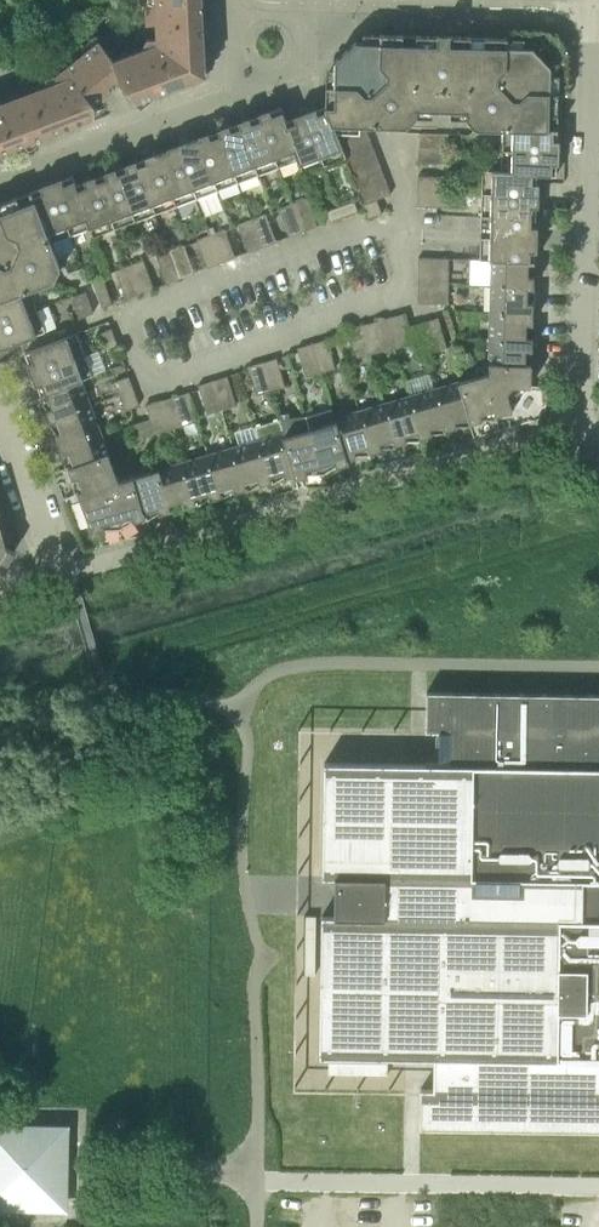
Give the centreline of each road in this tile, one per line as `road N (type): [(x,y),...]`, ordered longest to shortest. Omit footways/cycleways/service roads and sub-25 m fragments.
road 1 (residential): [(66,572),(589,434)]
road 2 (residential): [(598,1182),(101,1173)]
road 3 (residential): [(589,434),(575,404),(590,237),(596,0)]
road 4 (residential): [(66,572),(0,404)]

